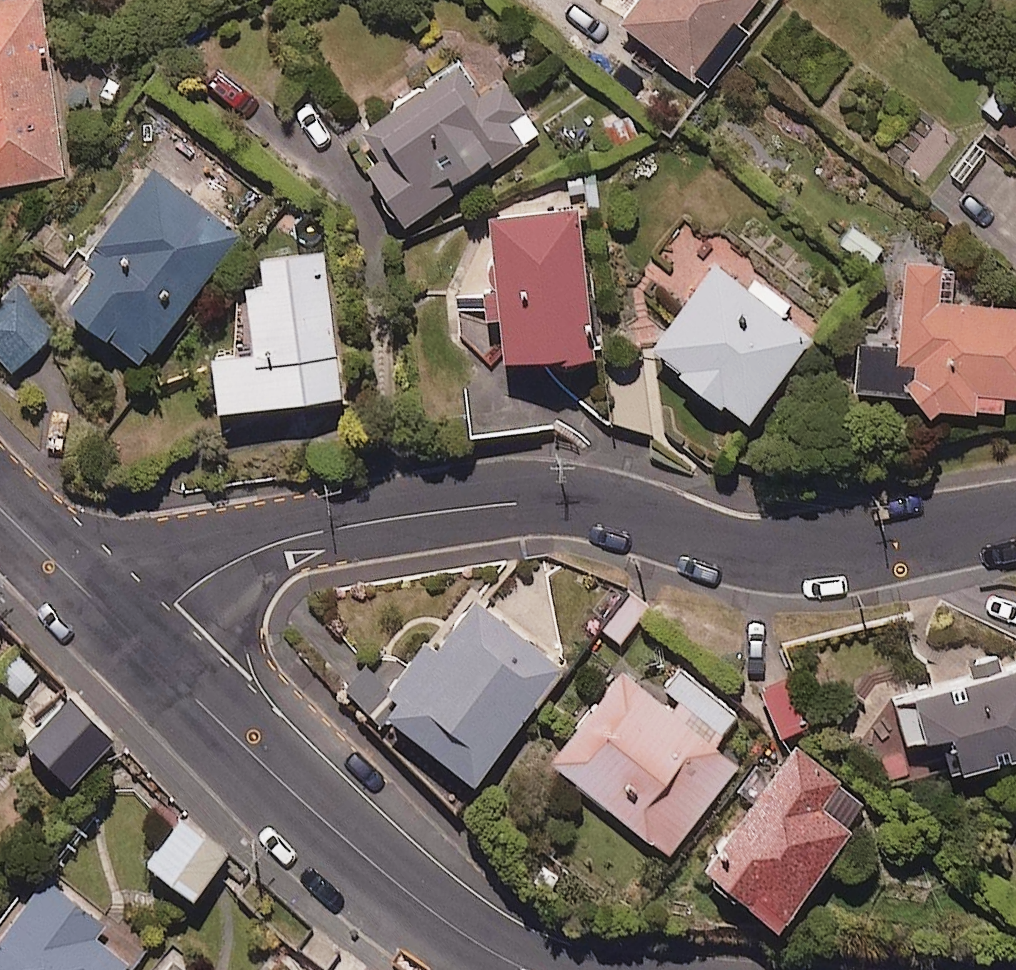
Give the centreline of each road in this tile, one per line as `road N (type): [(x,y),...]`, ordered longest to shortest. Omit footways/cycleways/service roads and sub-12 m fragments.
road 1 (residential): [(137,642),(204,580),(267,548),(514,500),(601,507),(796,555),(1015,520)]
road 2 (tertiary): [(137,642),(352,845),(430,908),(534,969)]
road 3 (tertiary): [(0,504),(137,642)]

